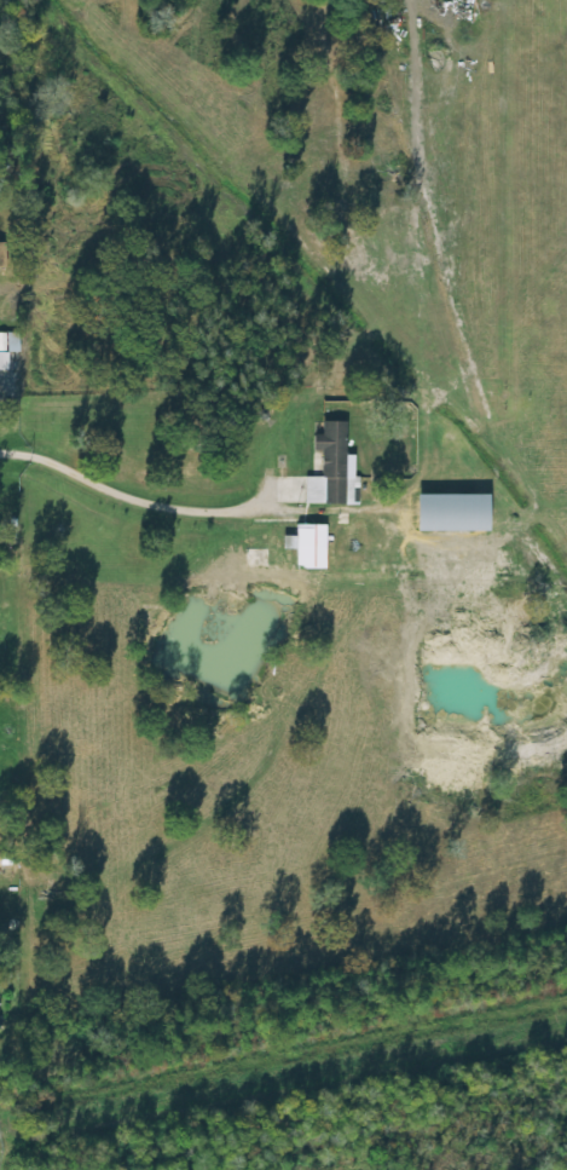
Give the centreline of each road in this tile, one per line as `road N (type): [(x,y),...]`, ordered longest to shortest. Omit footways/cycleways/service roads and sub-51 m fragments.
road 1 (residential): [(0,1106),(566,1014)]

